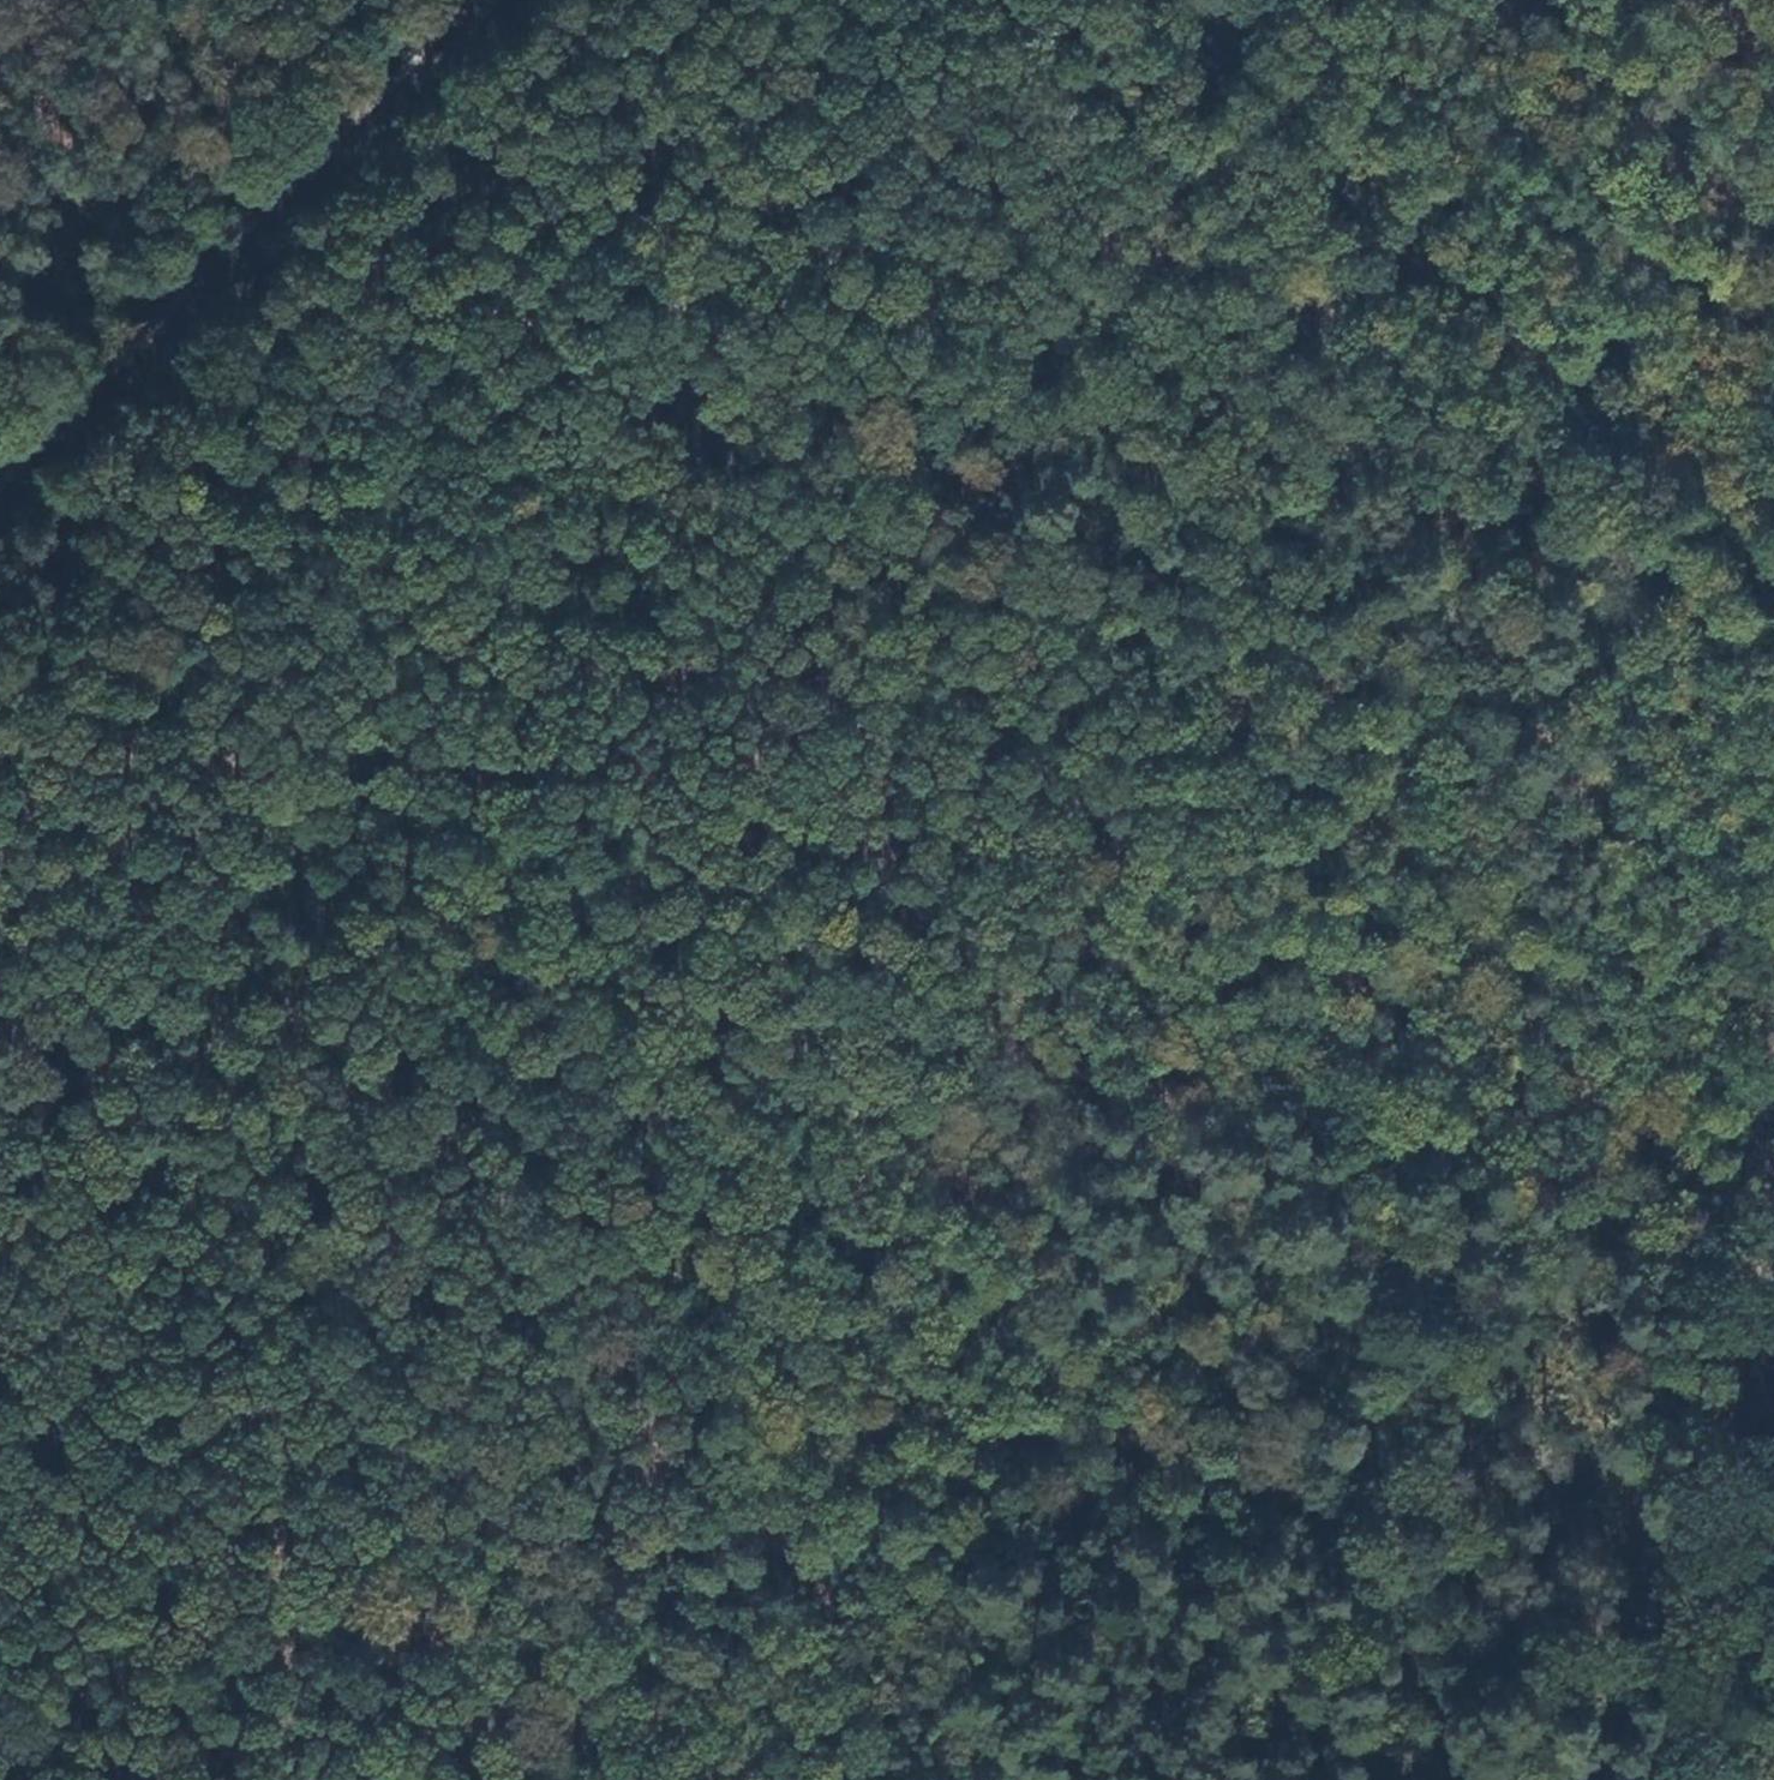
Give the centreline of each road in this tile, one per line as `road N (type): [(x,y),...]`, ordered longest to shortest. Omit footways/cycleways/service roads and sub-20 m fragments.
road 1 (track): [(1773,929),(1713,1779)]
road 2 (track): [(475,0),(0,481)]

